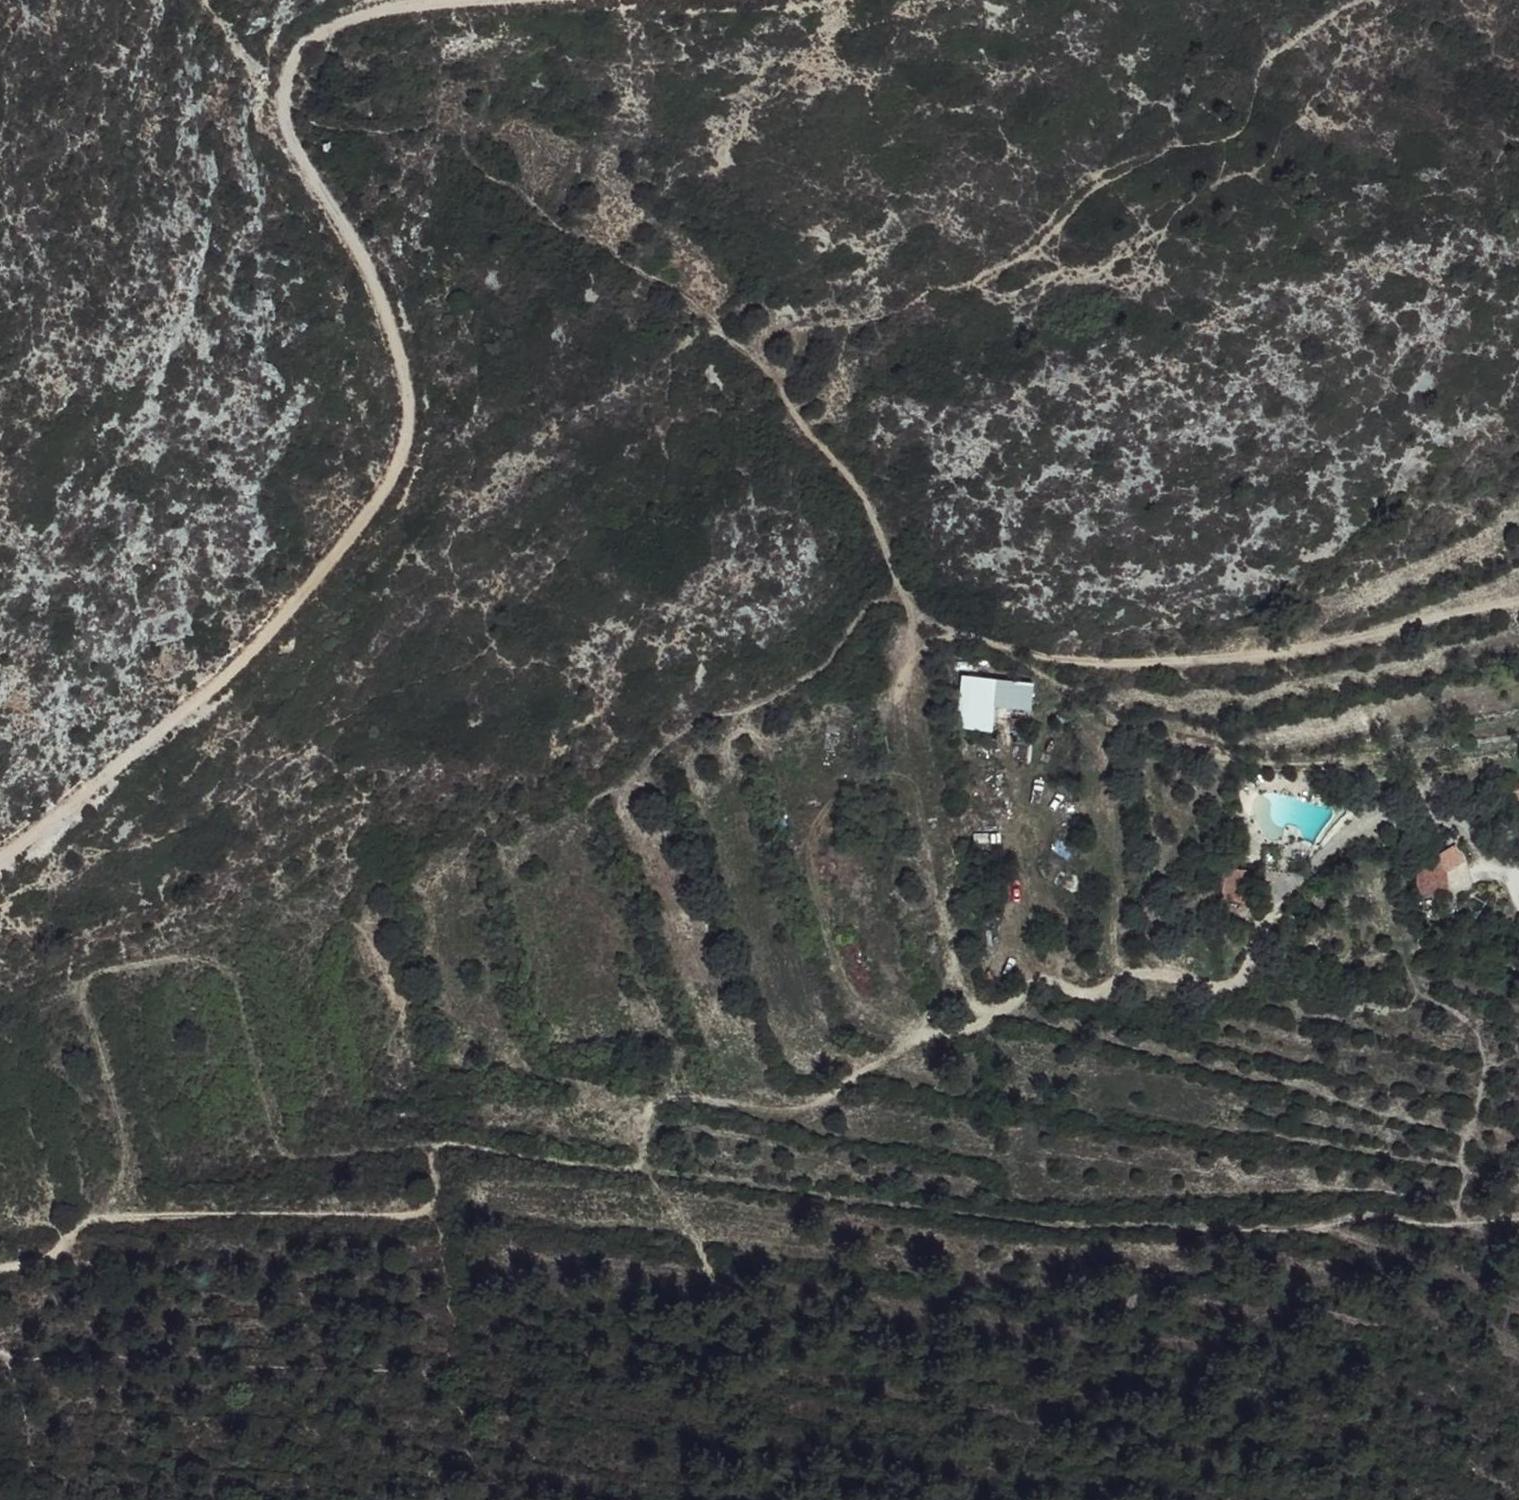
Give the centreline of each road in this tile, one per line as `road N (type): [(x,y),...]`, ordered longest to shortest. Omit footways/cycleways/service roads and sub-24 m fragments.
road 1 (track): [(0,1265),(36,1258),(84,1222),(105,1218),(423,1211),(431,1200),(431,1149),(448,1140),(1039,1223),(1294,1229),(1361,1214),(1433,1223),(1518,1221)]
road 2 (track): [(0,856),(65,815),(216,691),(381,503),(409,442),(402,356),(373,275),(296,142),(284,94),(310,39),(377,9),(452,0)]
road 3 (track): [(636,1167),(644,1120),(660,1101),(799,1110),(917,1040),(979,1029),(1038,979),(1101,994),(1139,972),(1220,991),(1242,978),(1287,886),(1352,826),(1395,814),(1435,823),(1468,835),(1478,869)]
road 4 (track): [(917,1040),(952,972),(898,707),(912,658),(946,630),(1080,665),(1238,655),(1361,637),(1518,599)]

